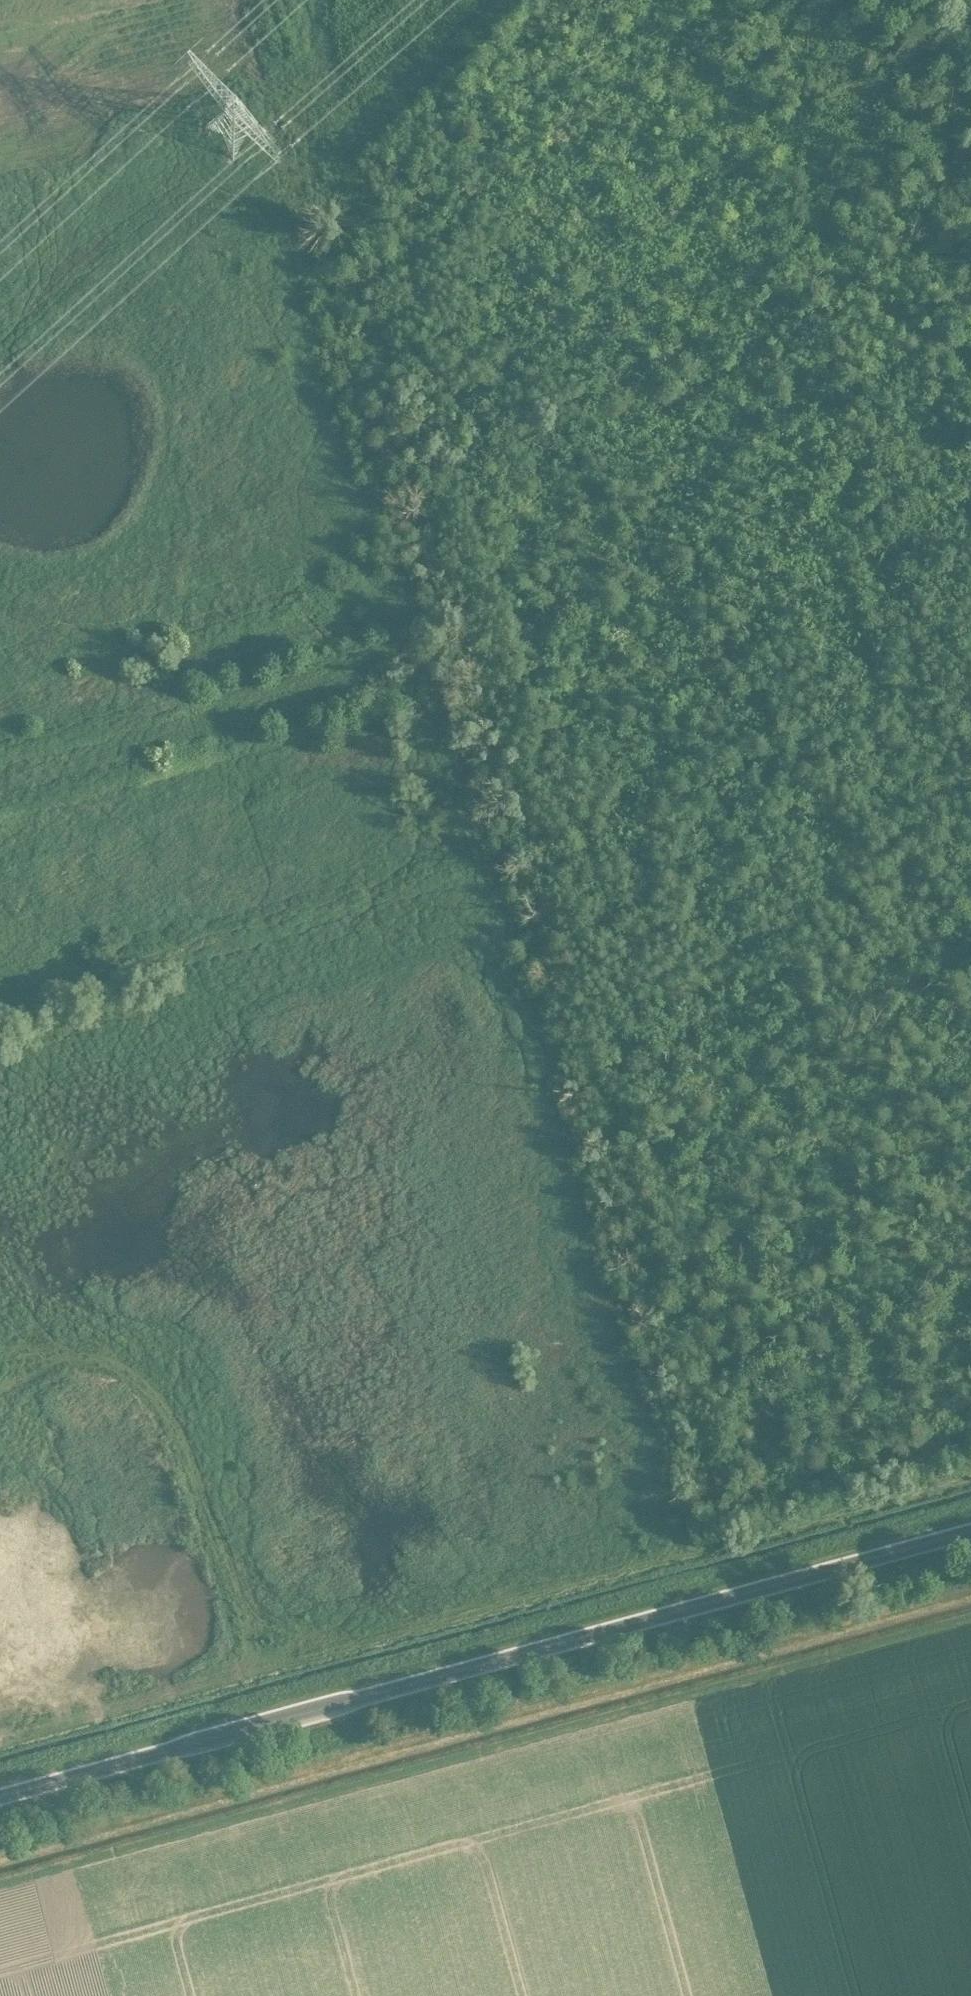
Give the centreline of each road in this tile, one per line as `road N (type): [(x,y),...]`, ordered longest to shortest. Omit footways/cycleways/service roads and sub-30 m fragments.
road 1 (tertiary): [(0,1792),(970,1526)]

